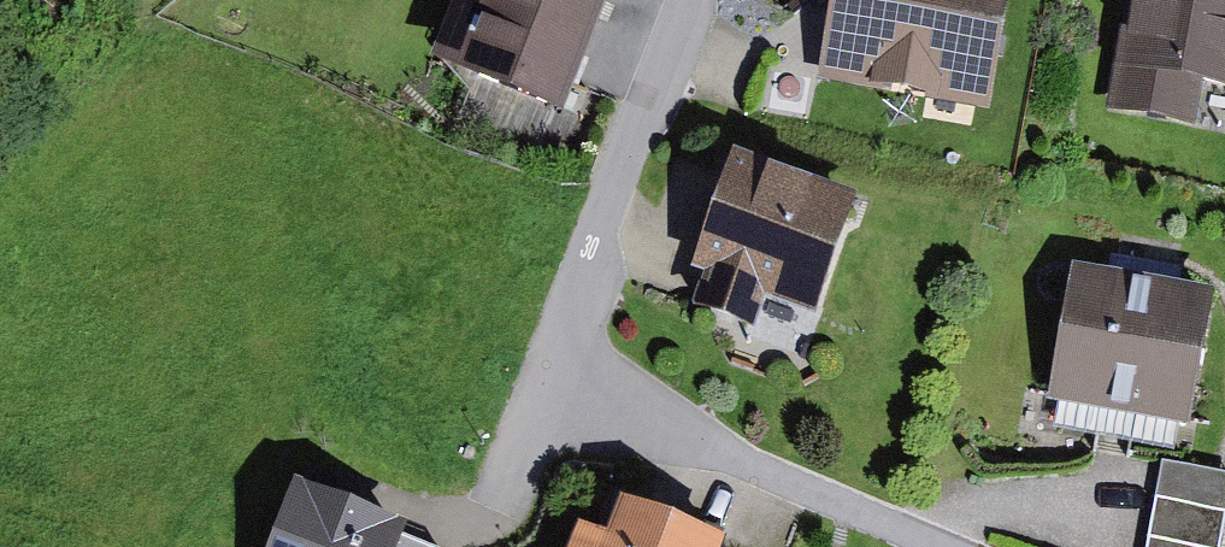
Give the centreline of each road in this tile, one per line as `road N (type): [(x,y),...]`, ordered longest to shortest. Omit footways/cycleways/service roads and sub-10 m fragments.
road 1 (residential): [(685,0),(490,496)]

